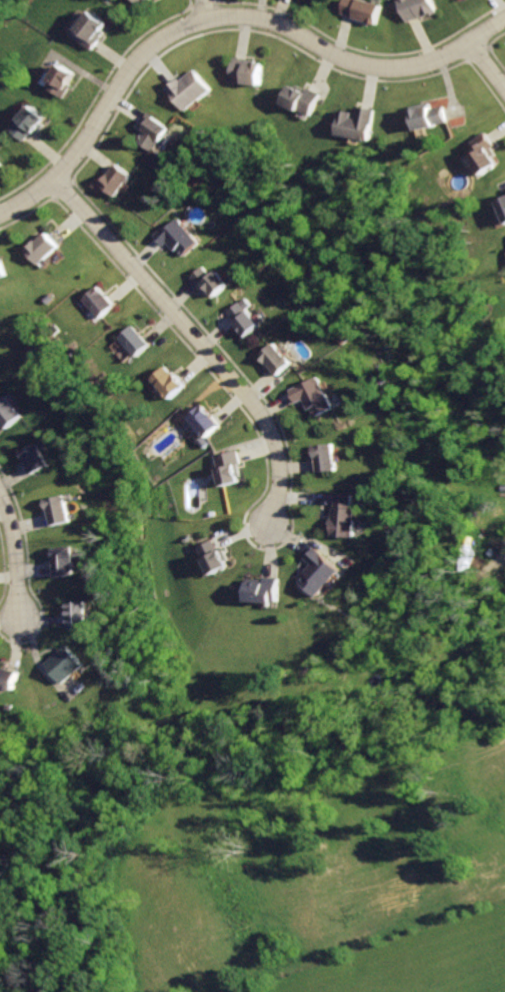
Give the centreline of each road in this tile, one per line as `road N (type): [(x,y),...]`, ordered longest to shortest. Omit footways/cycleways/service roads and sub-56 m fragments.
road 1 (residential): [(0,215),(52,182),(147,48),(188,24),(265,20),(340,59),(389,68),(452,54),(504,25)]
road 2 (residential): [(52,182),(258,429),(274,475),(266,522)]

